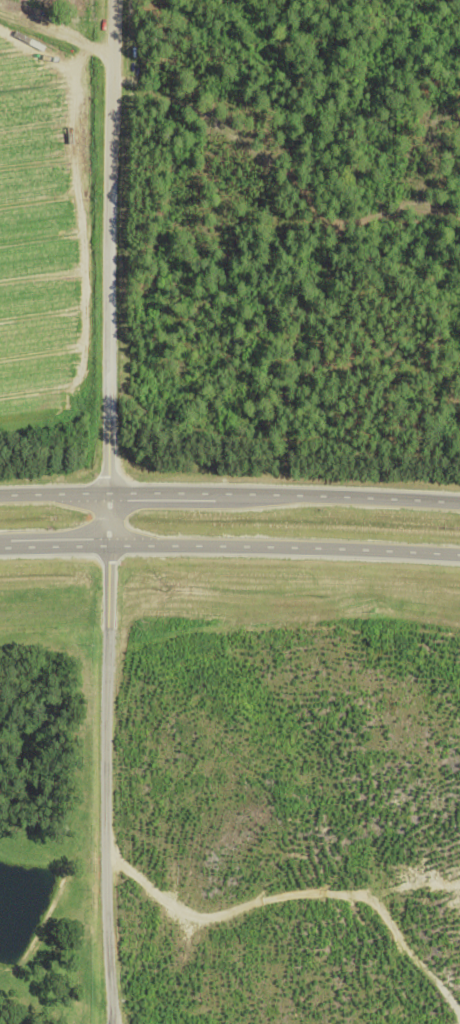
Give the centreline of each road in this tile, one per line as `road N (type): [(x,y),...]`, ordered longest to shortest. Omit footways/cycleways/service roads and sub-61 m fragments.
road 1 (residential): [(109,1023),(101,545),(116,491),(124,0)]
road 2 (trunk): [(459,504),(322,494),(0,494)]
road 3 (trunk): [(0,548),(459,556)]

